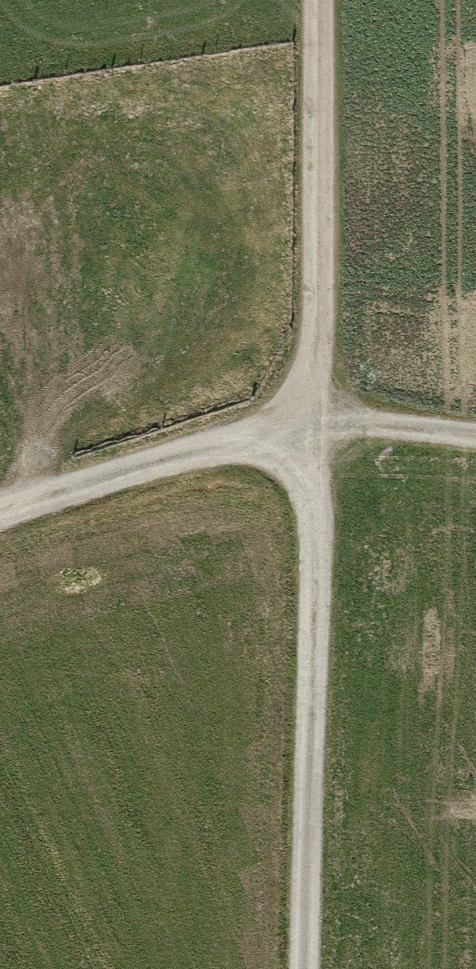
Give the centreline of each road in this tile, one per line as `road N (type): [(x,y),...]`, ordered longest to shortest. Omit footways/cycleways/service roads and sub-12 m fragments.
road 1 (track): [(304,968),(312,422)]
road 2 (track): [(312,422),(318,0)]
road 3 (track): [(0,511),(312,422)]
road 4 (track): [(312,422),(475,436)]

